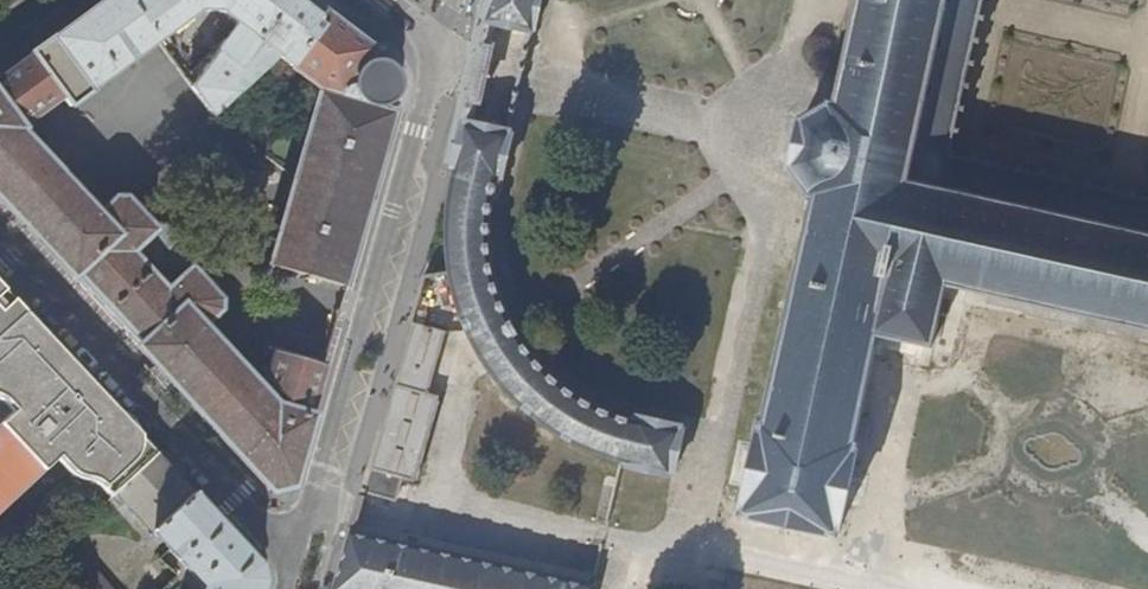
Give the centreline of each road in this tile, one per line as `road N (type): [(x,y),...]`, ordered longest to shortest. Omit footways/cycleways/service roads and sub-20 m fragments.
road 1 (residential): [(297,574),(444,36),(387,0)]
road 2 (residential): [(297,574),(0,251)]

